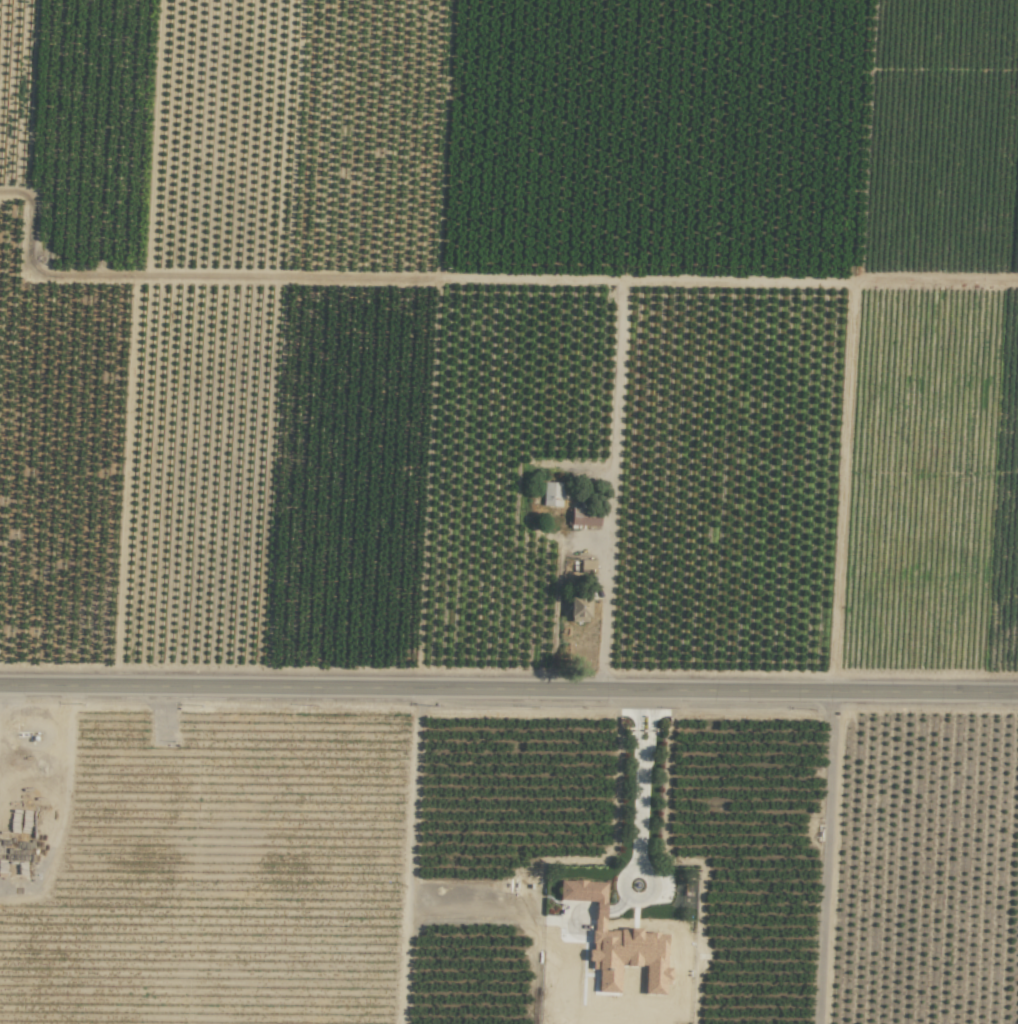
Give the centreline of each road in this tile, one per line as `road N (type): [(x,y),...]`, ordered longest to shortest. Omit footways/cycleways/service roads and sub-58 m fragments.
road 1 (tertiary): [(0,686),(1017,694)]

